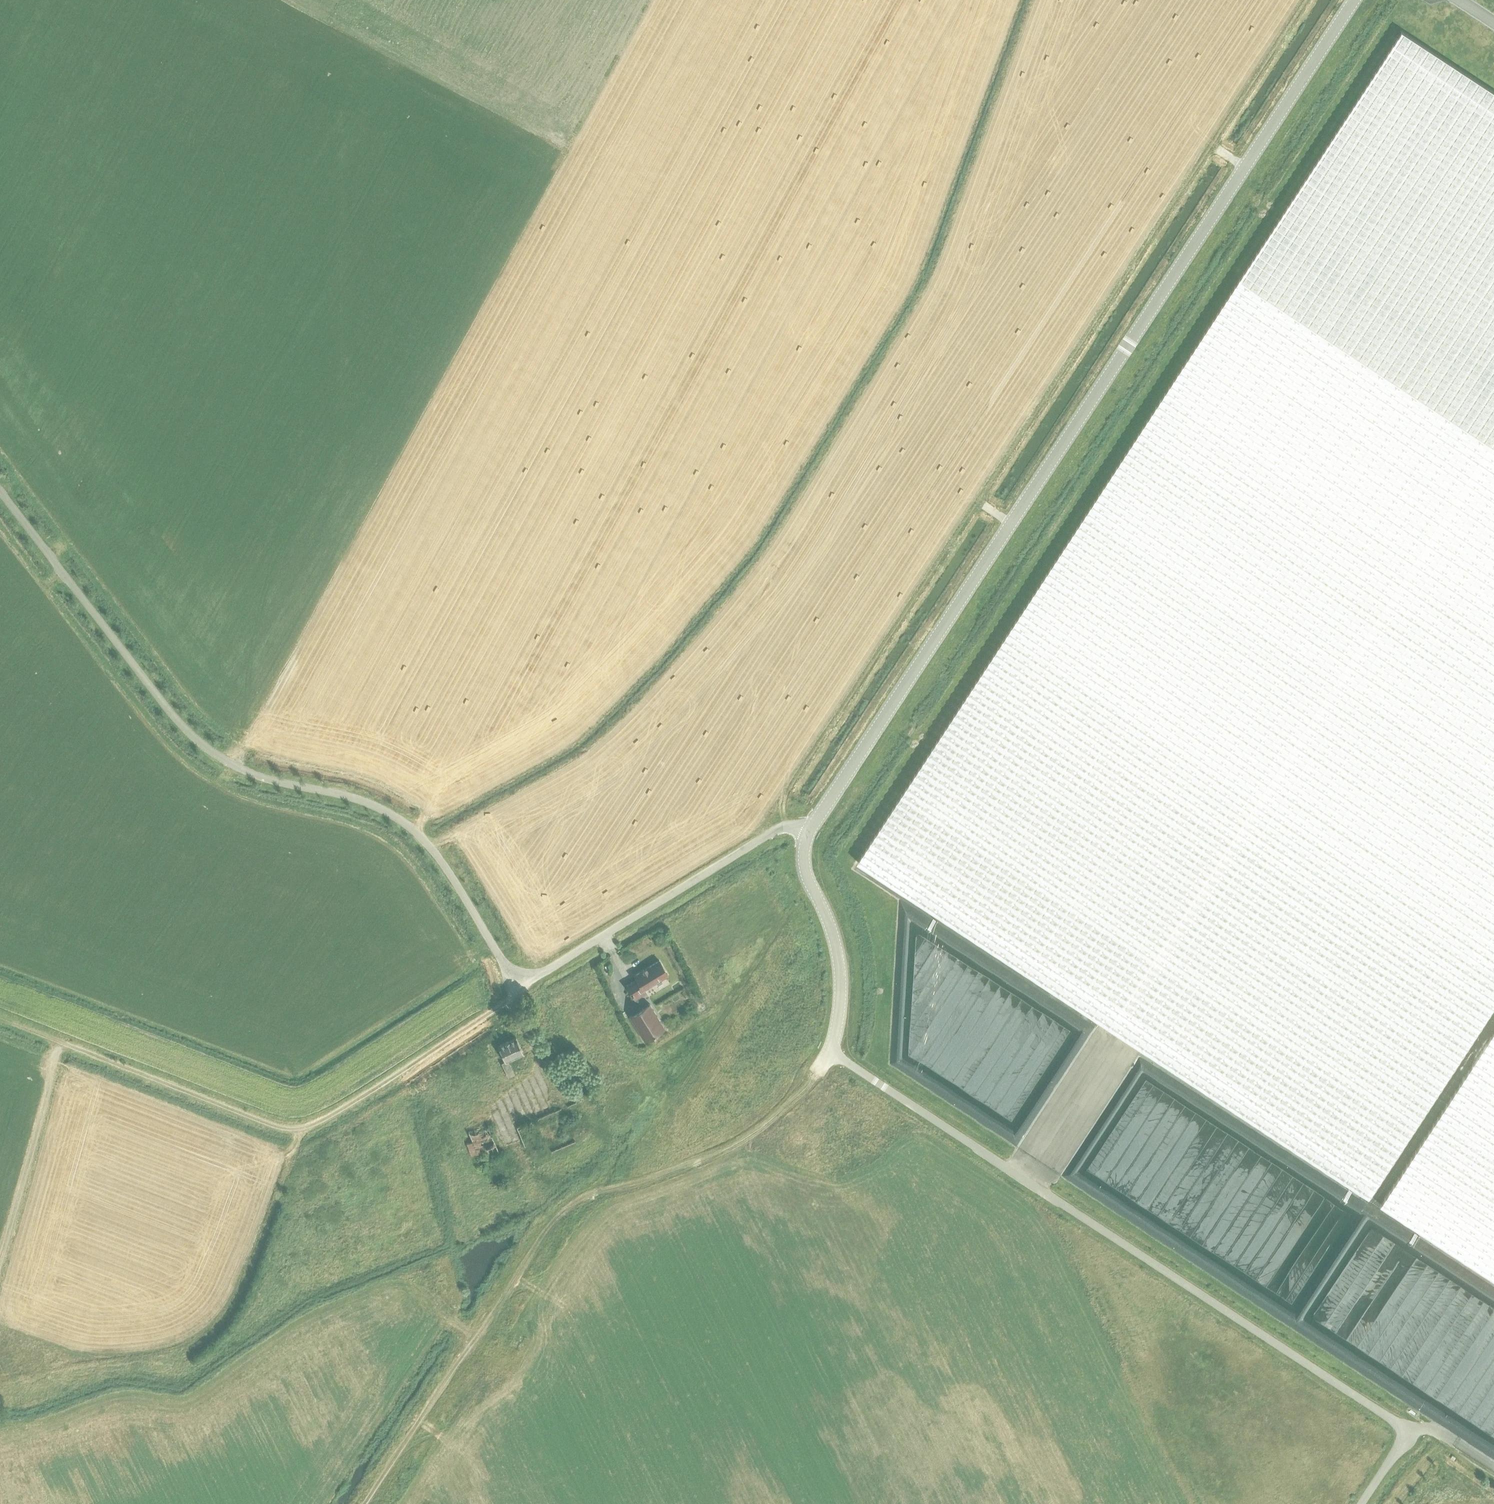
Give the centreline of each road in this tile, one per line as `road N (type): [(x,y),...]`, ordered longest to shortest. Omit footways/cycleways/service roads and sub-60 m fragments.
road 1 (unclassified): [(810,830),(1355,0)]
road 2 (unclassified): [(1361,1503),(1401,1442),(1398,1423),(836,1052)]
road 3 (unclassified): [(535,978),(512,973),(418,832),(372,804),(231,763),(183,727),(0,487)]
road 4 (track): [(0,1018),(272,1126),(296,1128),(356,1102),(535,978)]
road 5 (track): [(819,1071),(790,1105),(718,1154),(569,1205),(546,1226),(468,1347)]
road 6 (unclassified): [(535,978),(772,832),(810,830)]
road 7 (track): [(71,1045),(53,1064),(0,1264)]
road 8 (unclassified): [(836,1052),(839,961),(804,860),(810,830)]
road 9 (track): [(446,1316),(465,1332),(468,1347),(365,1503)]

